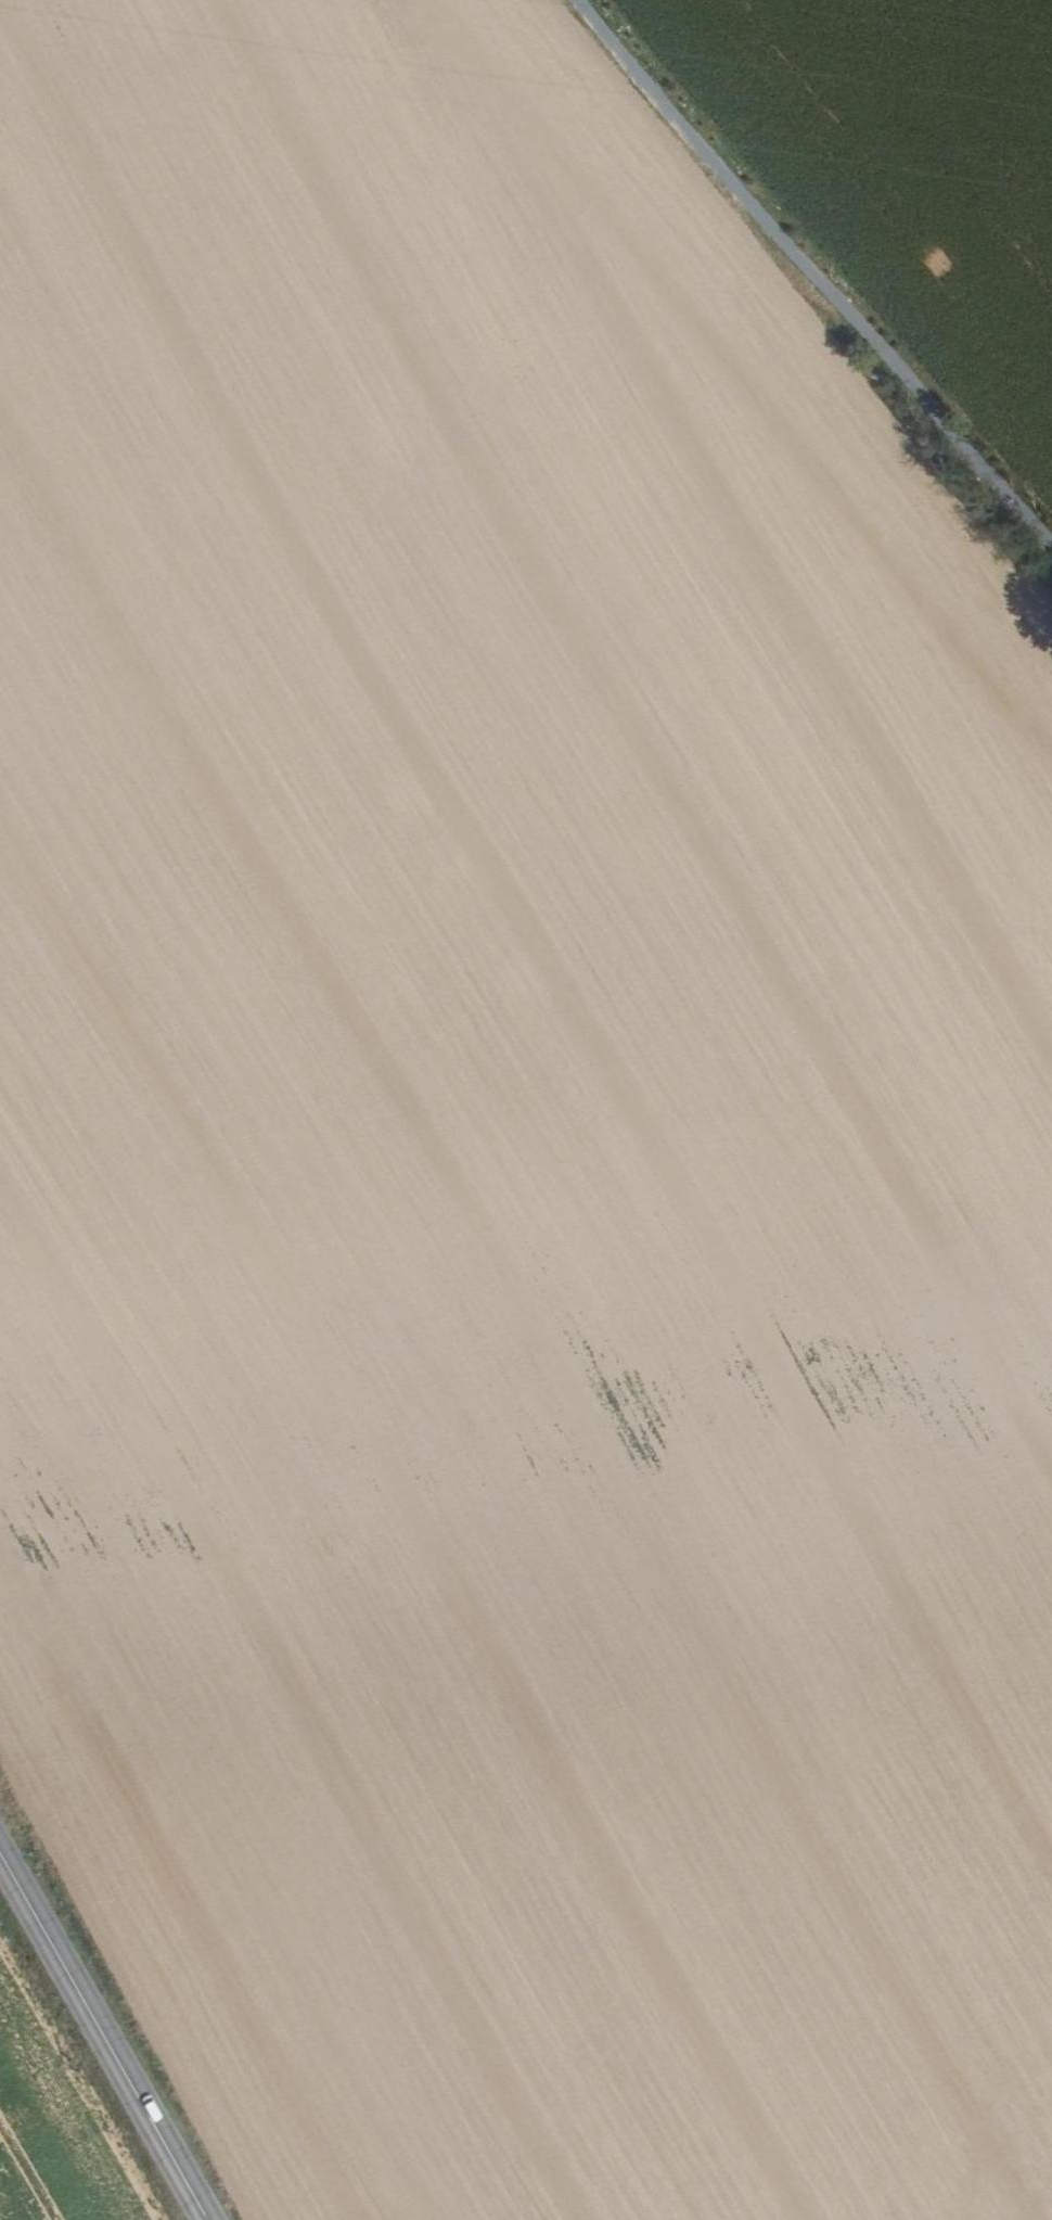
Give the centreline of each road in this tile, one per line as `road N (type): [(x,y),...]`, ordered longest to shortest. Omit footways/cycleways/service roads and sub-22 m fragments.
road 1 (track): [(560,0),(699,169),(1051,543)]
road 2 (tertiary): [(212,2219),(0,1848)]

